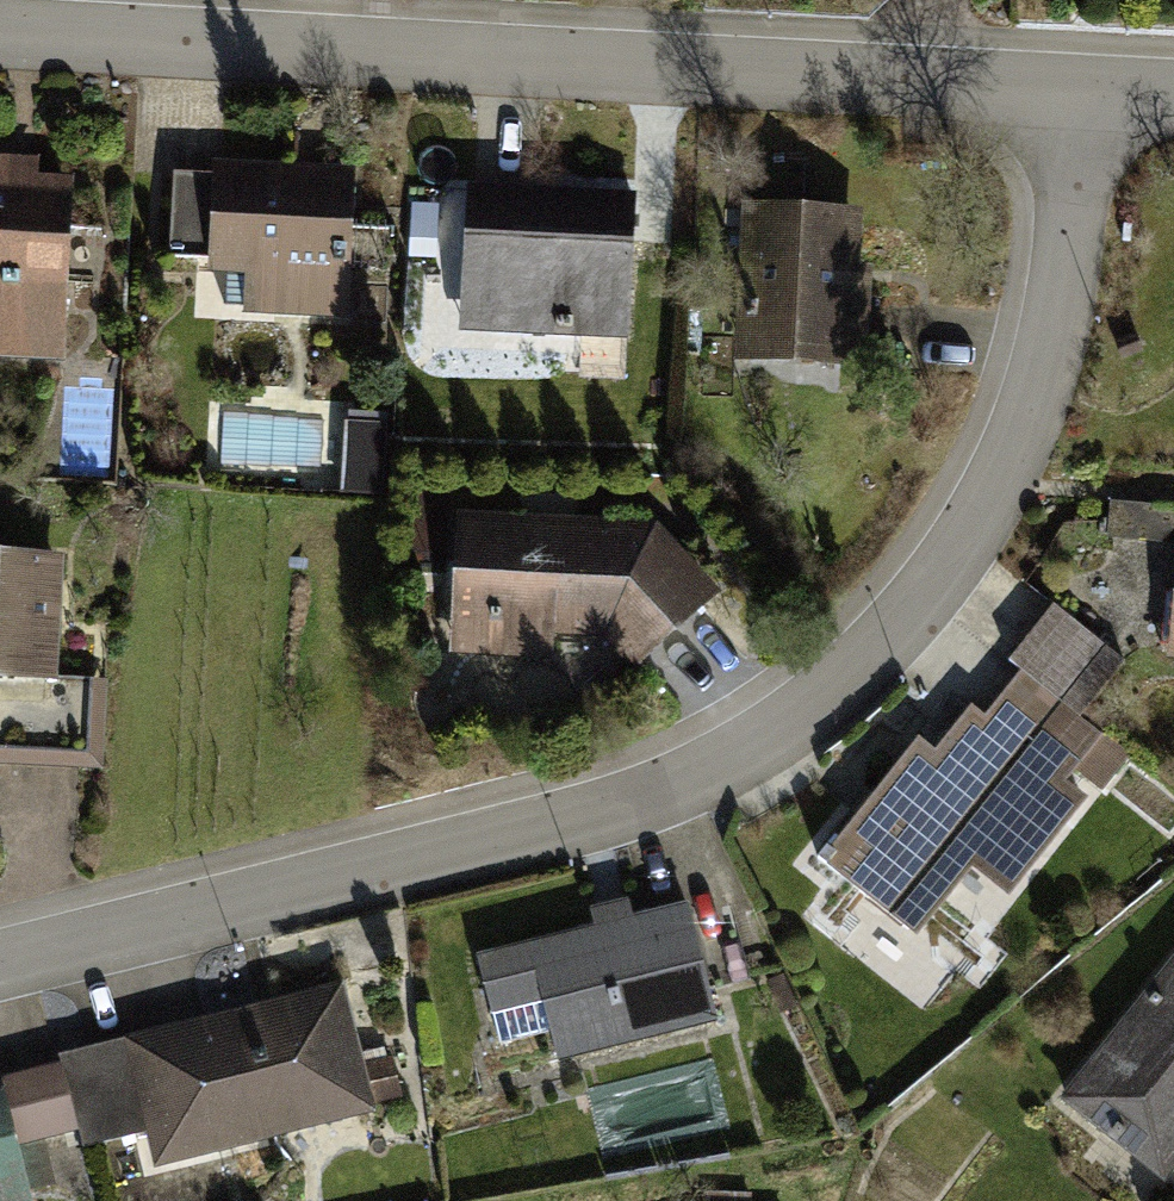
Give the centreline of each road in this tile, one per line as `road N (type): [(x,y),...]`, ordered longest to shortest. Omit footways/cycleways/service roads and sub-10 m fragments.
road 1 (residential): [(1086,85),(1079,207),(1021,445),(992,501),(935,578),(875,646),(787,722),(687,782),(618,808),(0,960)]
road 2 (residential): [(0,27),(1086,85)]

